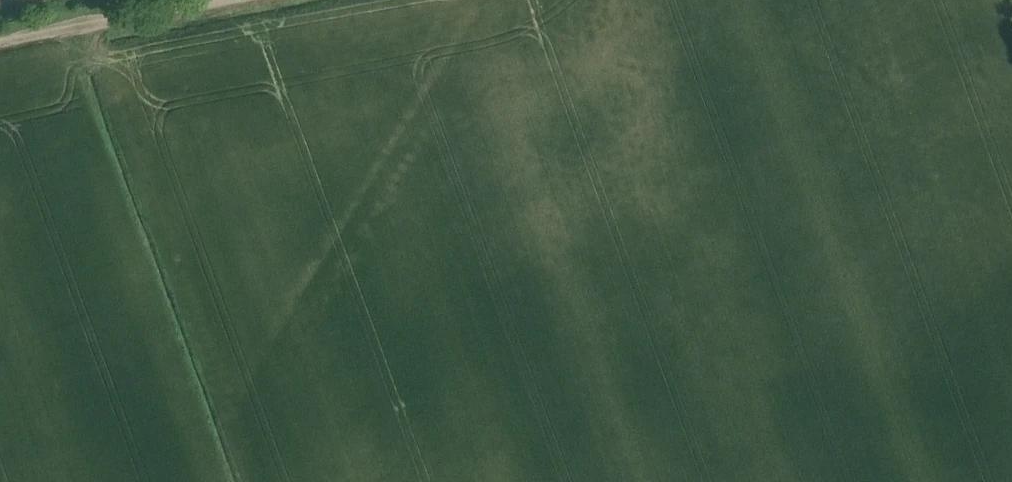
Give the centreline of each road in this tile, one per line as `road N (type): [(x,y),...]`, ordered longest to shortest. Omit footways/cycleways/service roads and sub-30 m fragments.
road 1 (track): [(225,0),(0,43)]

